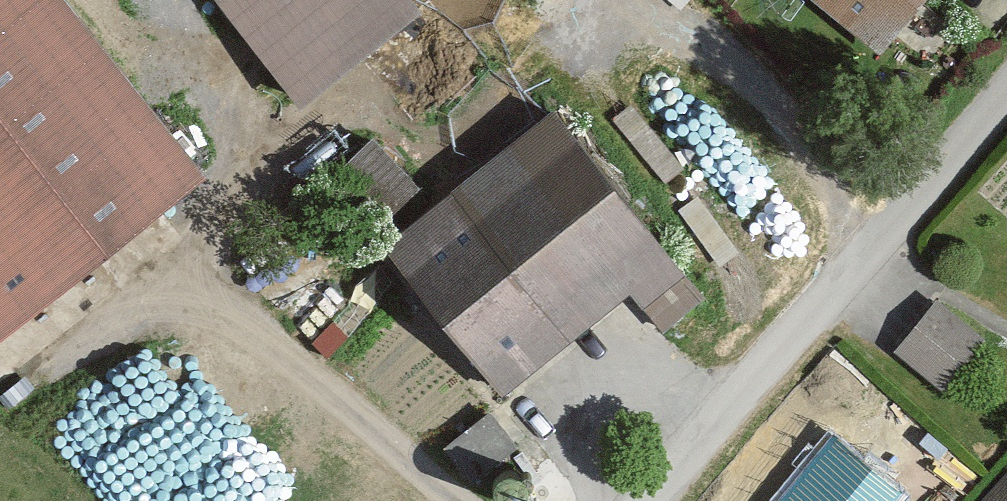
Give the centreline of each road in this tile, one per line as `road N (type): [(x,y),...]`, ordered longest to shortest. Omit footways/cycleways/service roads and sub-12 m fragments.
road 1 (residential): [(1006,88),(668,500)]

